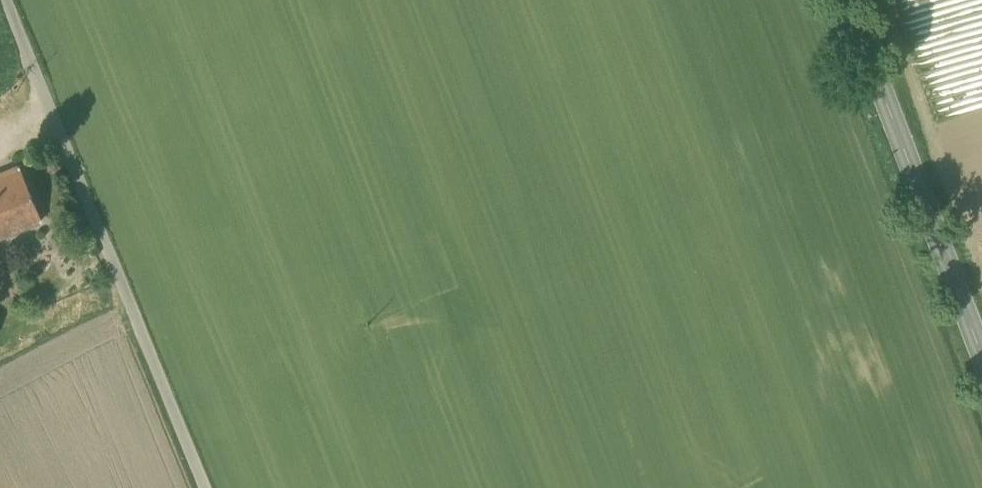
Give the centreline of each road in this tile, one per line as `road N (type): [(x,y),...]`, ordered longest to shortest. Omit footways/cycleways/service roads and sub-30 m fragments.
road 1 (residential): [(8,0),(206,487)]
road 2 (secondary): [(981,357),(847,0)]

